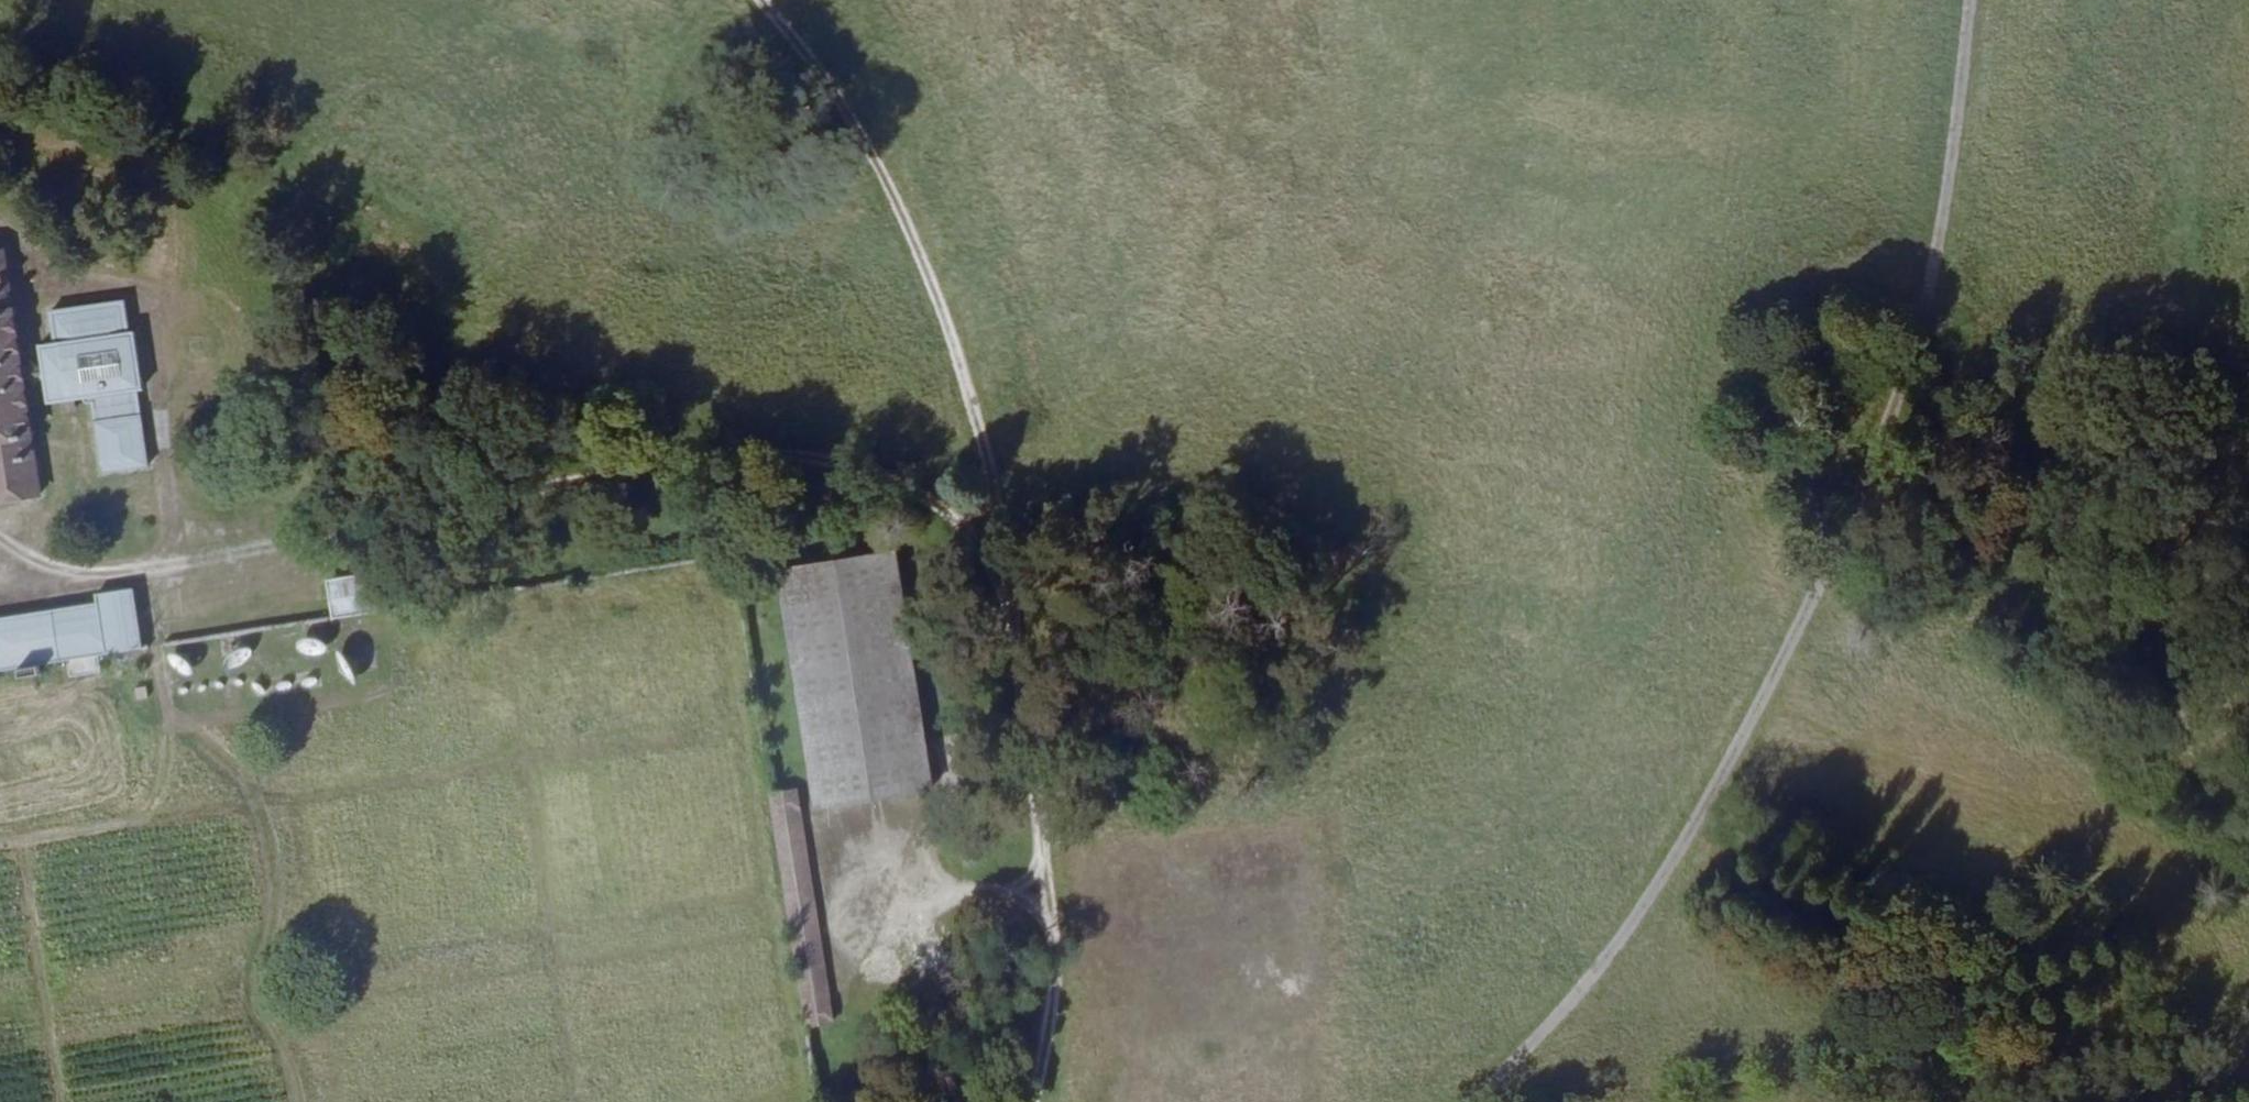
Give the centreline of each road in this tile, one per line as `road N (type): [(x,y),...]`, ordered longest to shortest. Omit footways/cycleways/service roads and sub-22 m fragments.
road 1 (unclassified): [(1467,1101),(1566,1005),(1682,832),(1774,663),(1881,432),(1939,189),(1963,0)]
road 2 (unclassified): [(754,0),(871,168),(947,347),(1048,852),(1059,987),(1034,1101)]

